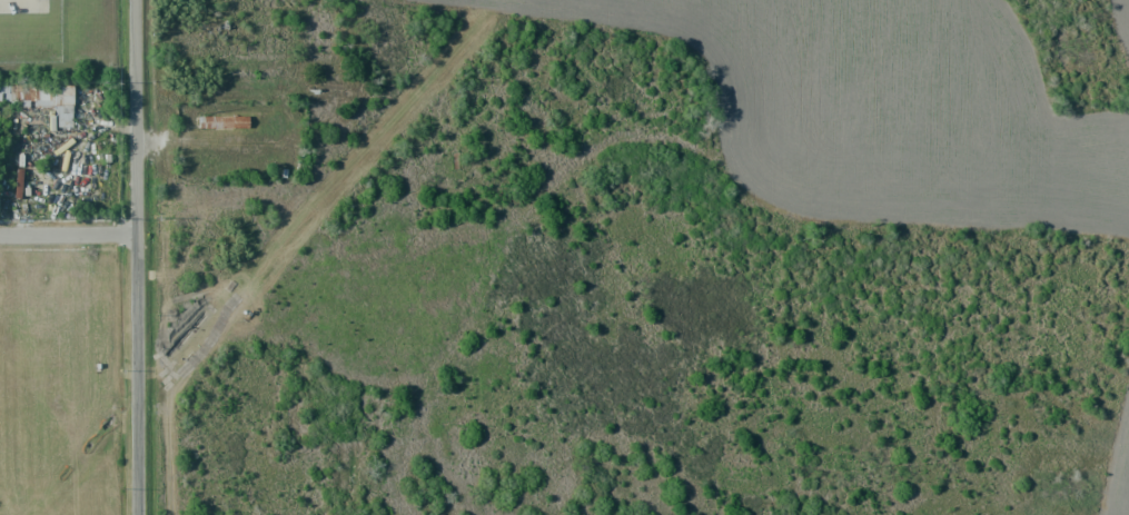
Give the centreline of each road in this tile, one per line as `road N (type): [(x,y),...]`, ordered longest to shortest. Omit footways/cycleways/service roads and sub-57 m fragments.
road 1 (tertiary): [(138,514),(137,0)]
road 2 (residential): [(138,238),(0,238)]

